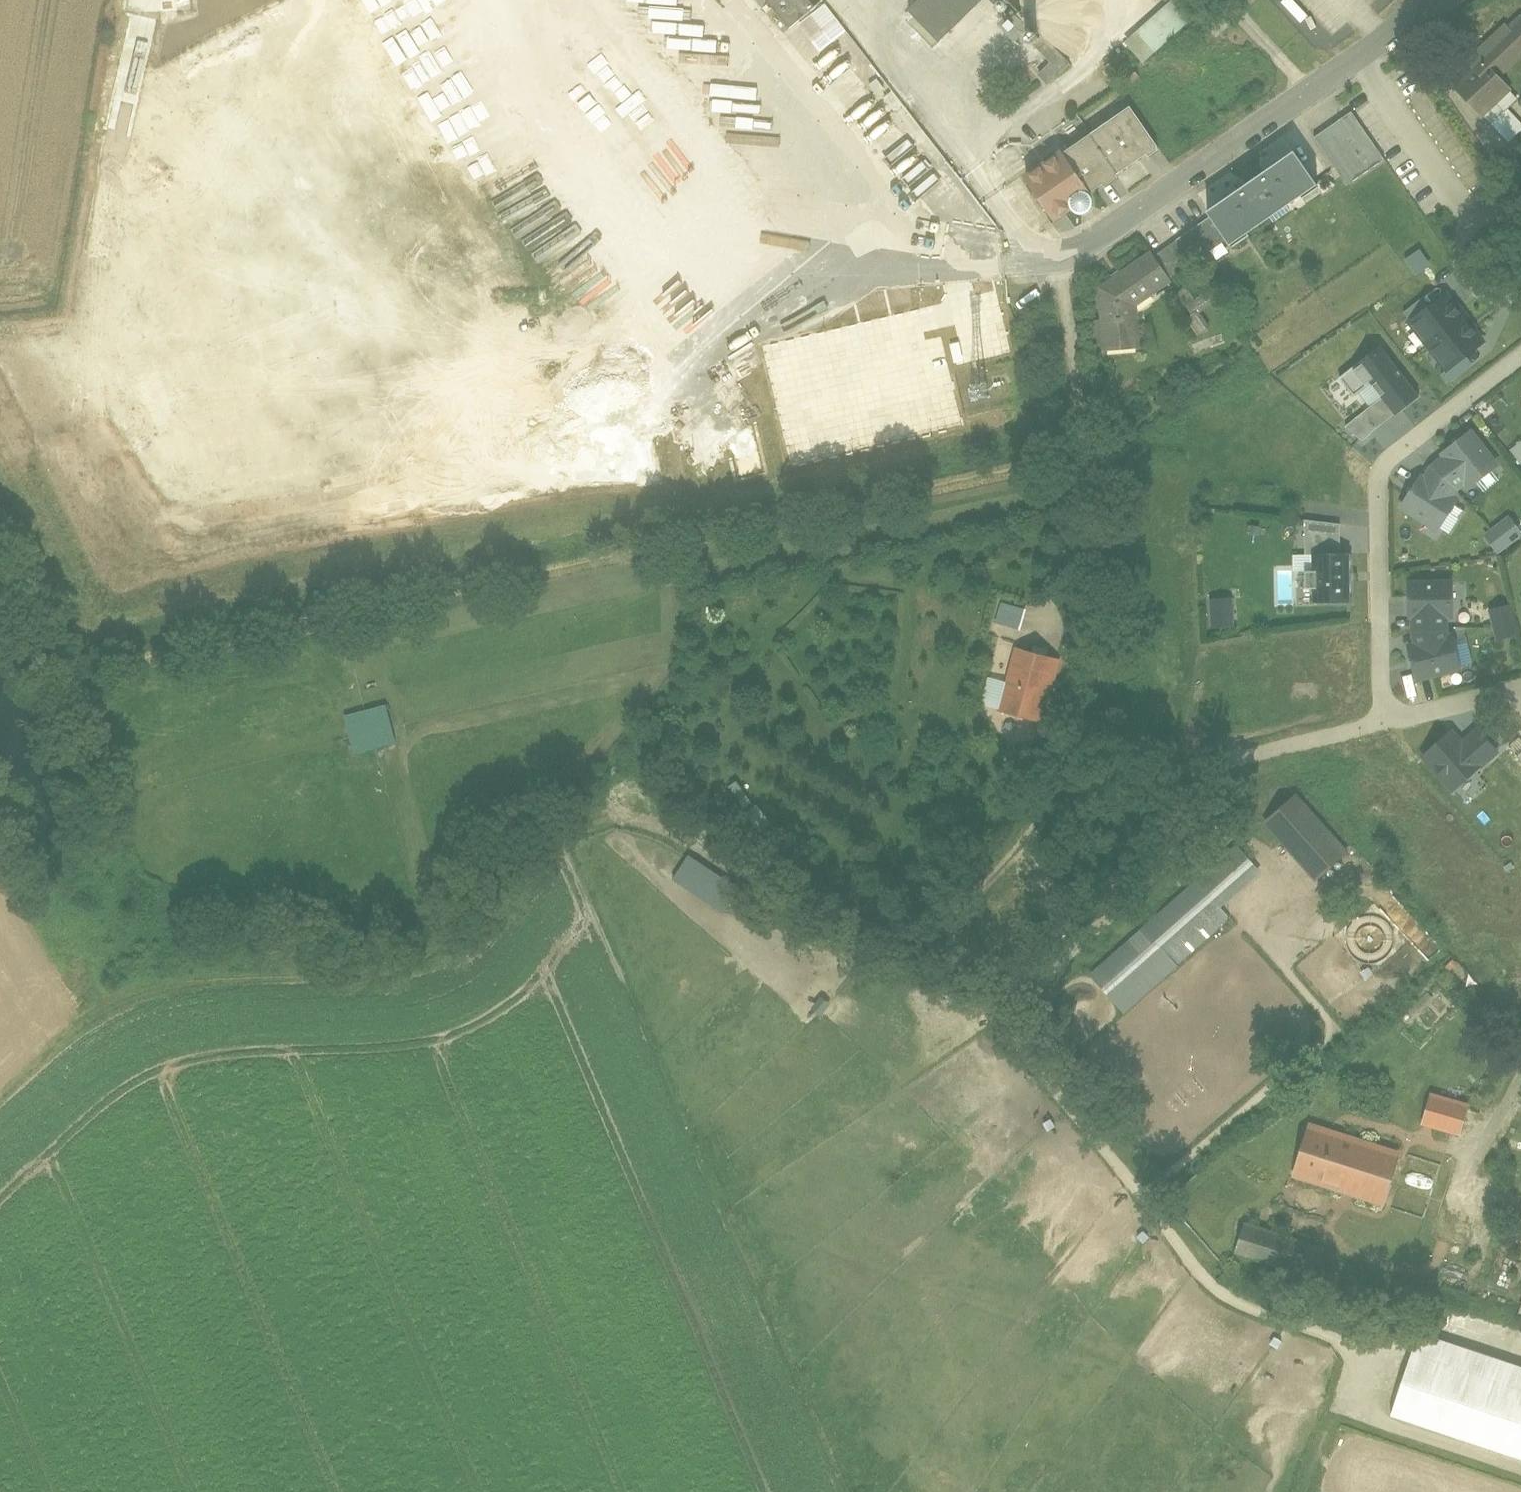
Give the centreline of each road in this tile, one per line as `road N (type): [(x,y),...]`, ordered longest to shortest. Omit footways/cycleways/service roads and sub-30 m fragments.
road 1 (residential): [(1520,352),(1384,465),(1386,724)]
road 2 (residential): [(1356,58),(1072,260),(1002,257)]
road 3 (residential): [(1356,58),(1520,271)]
road 4 (residential): [(1386,724),(1206,764)]
road 5 (residential): [(1520,691),(1386,724)]

